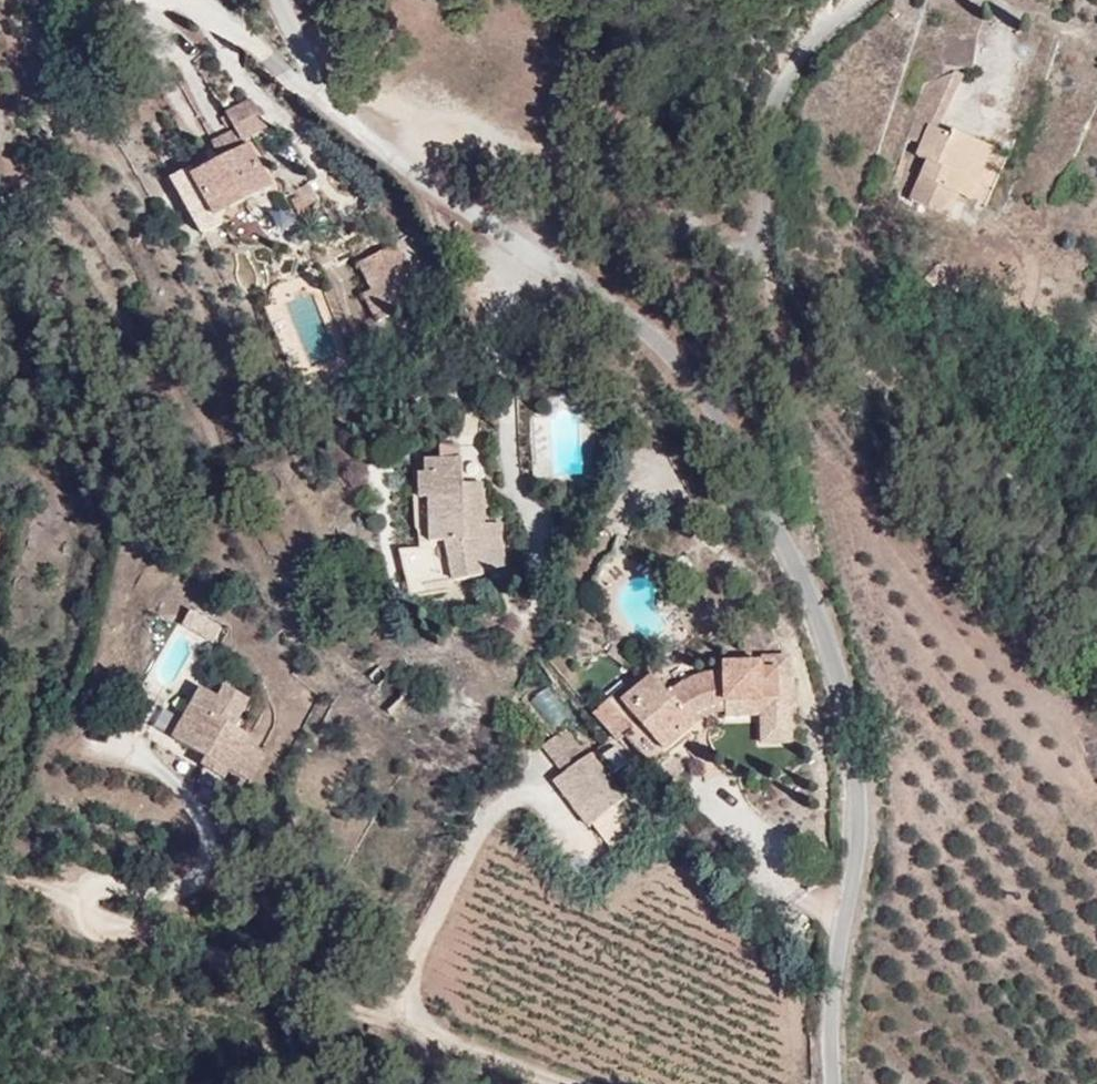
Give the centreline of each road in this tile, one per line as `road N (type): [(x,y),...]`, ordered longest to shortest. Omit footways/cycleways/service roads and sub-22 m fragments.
road 1 (unclassified): [(832,1083),(838,963),(858,815),(841,697),(803,578),(724,433),(671,361),(599,289),(459,211),(387,160)]
road 2 (unclassified): [(387,160),(461,138),(538,144),(659,197),(742,249),(760,242),(774,100),(824,21),(856,0)]
road 3 (unclassified): [(387,160),(345,117),(281,0)]

